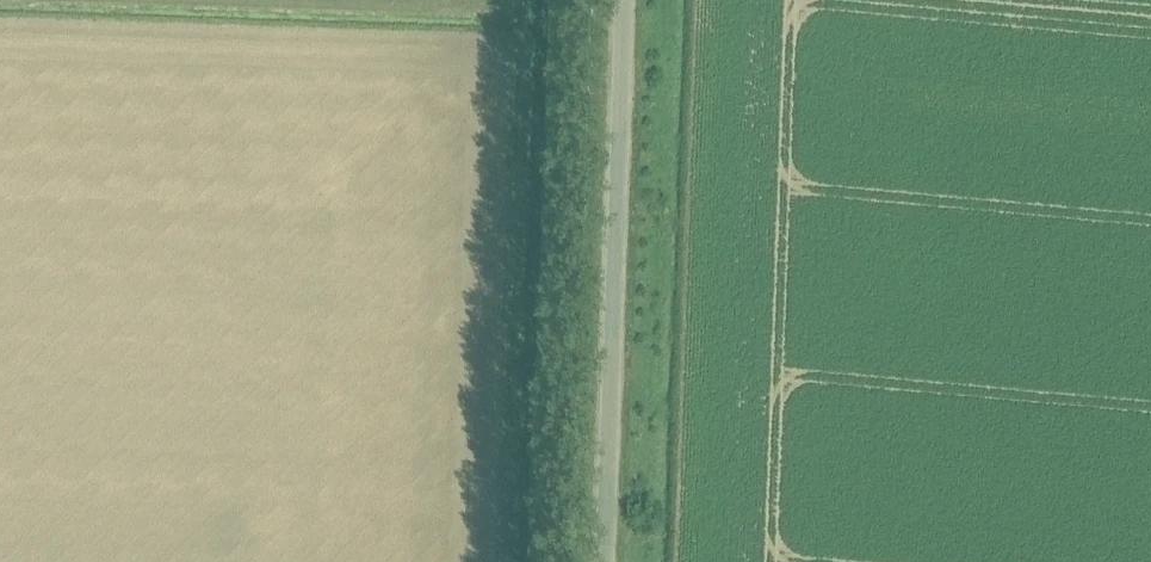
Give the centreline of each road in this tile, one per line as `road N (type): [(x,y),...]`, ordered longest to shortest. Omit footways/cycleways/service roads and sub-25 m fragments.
road 1 (unclassified): [(605,561),(623,0)]

